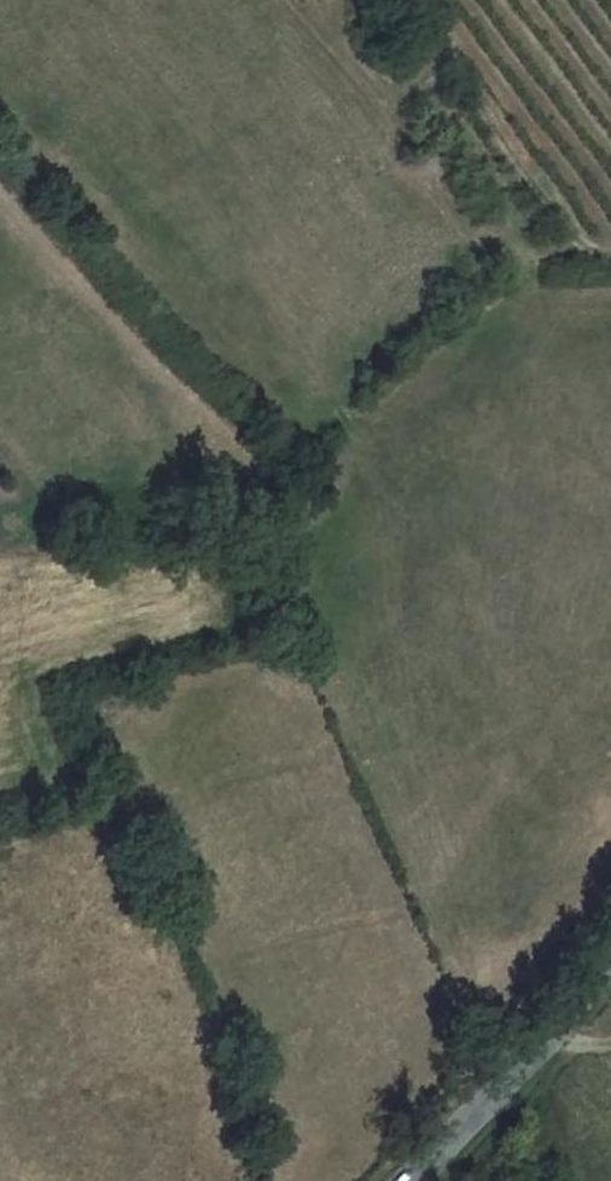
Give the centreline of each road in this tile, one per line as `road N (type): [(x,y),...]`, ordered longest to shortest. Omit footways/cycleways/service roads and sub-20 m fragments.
road 1 (unclassified): [(405,1180),(541,1045),(610,947)]

